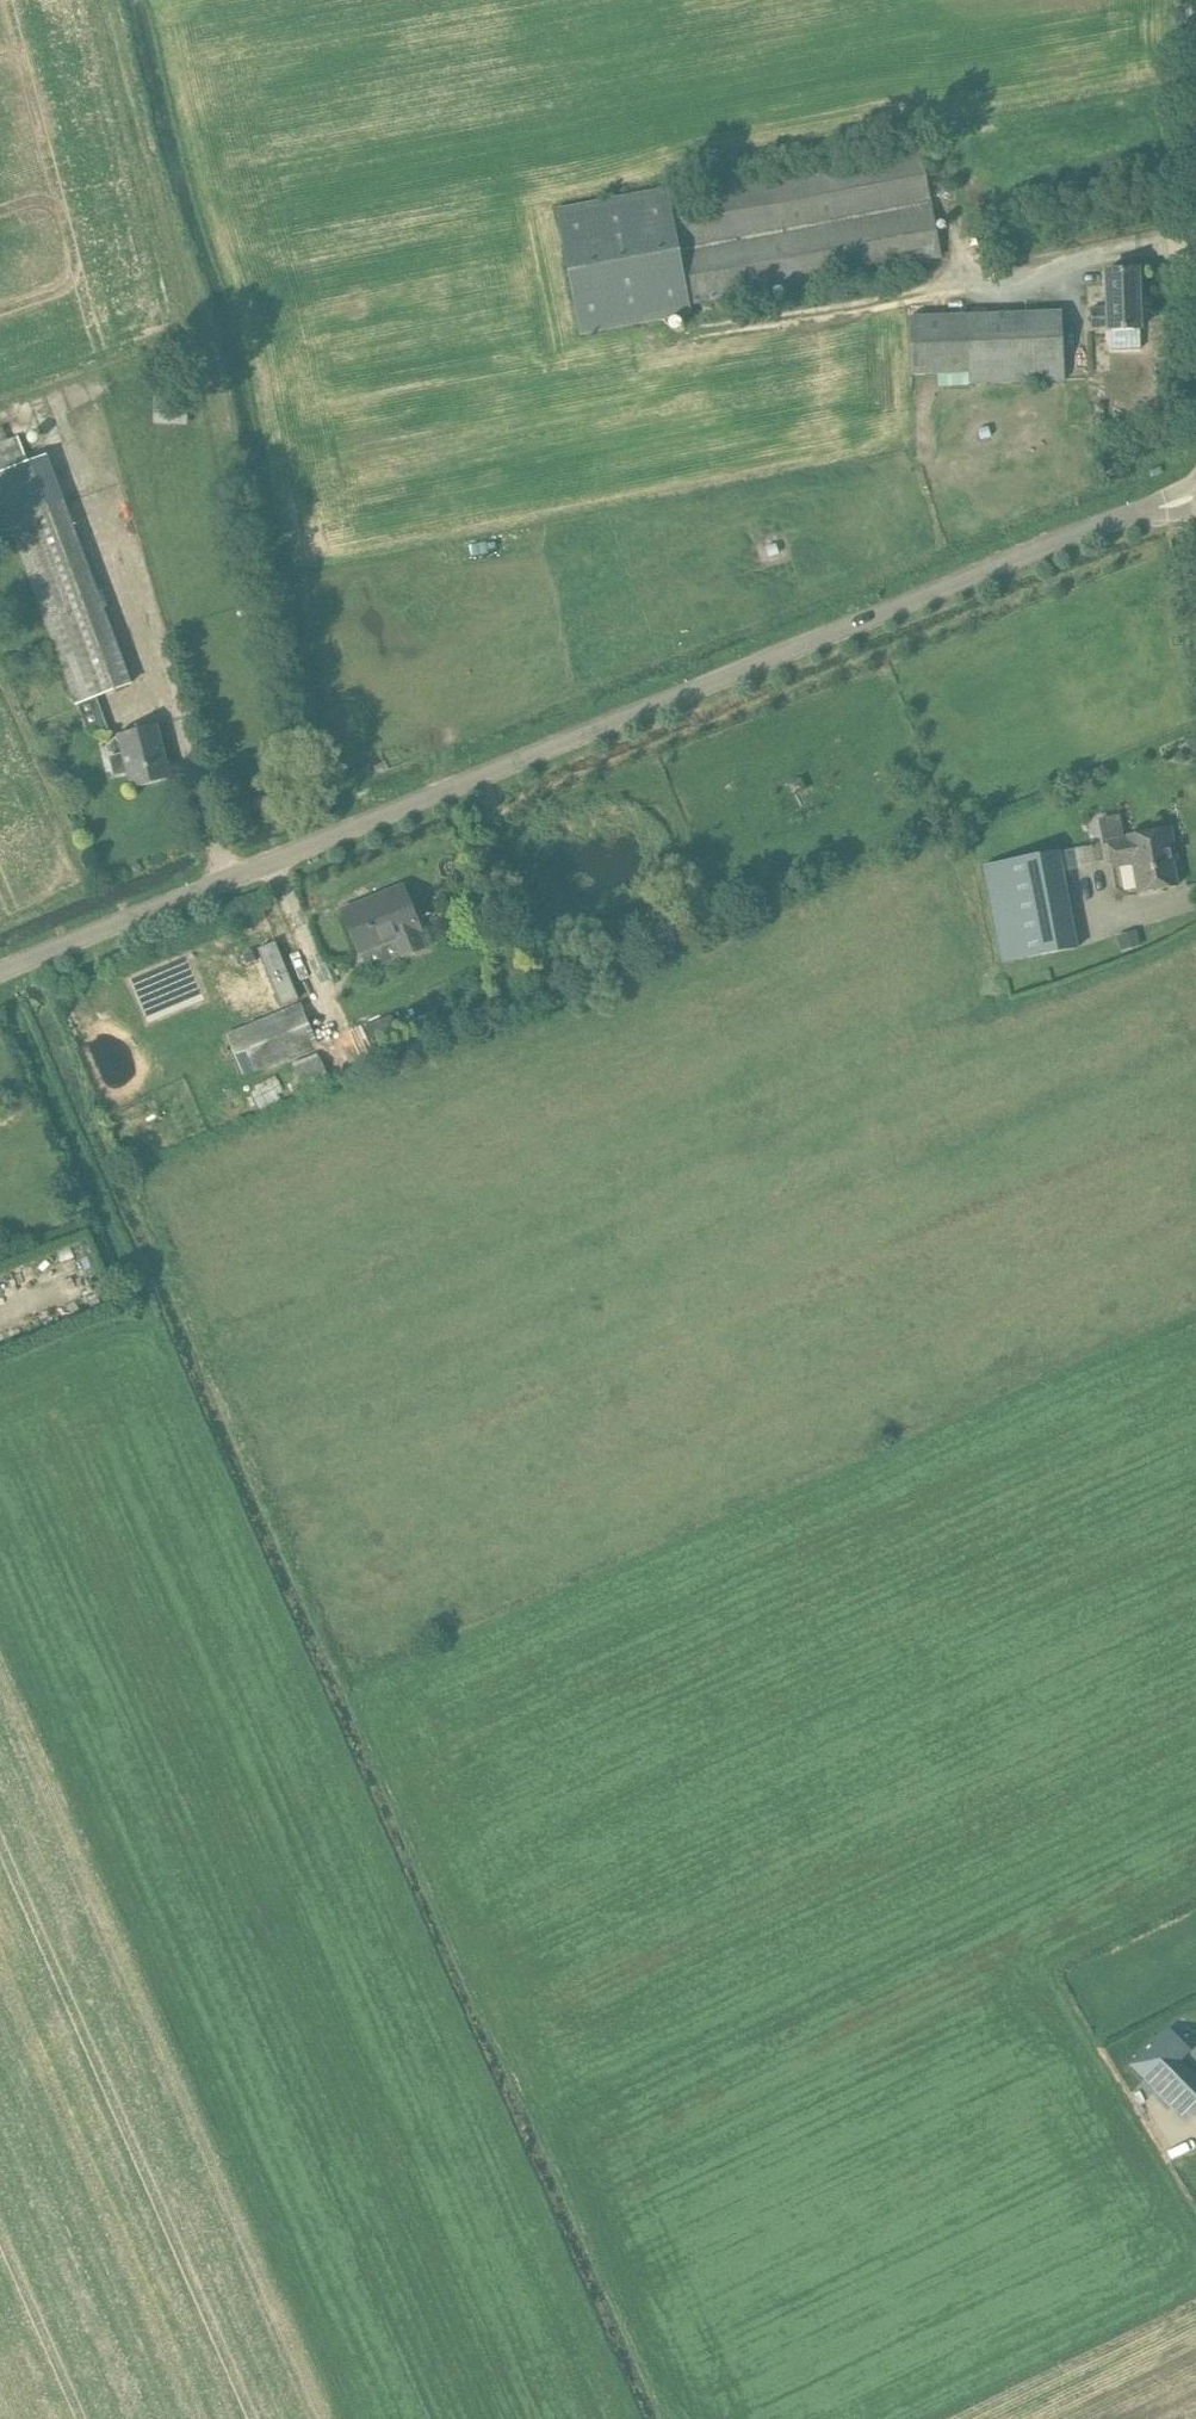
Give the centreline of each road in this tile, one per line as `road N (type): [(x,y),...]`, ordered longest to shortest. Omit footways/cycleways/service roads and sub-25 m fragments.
road 1 (unclassified): [(0,961),(1195,490)]

